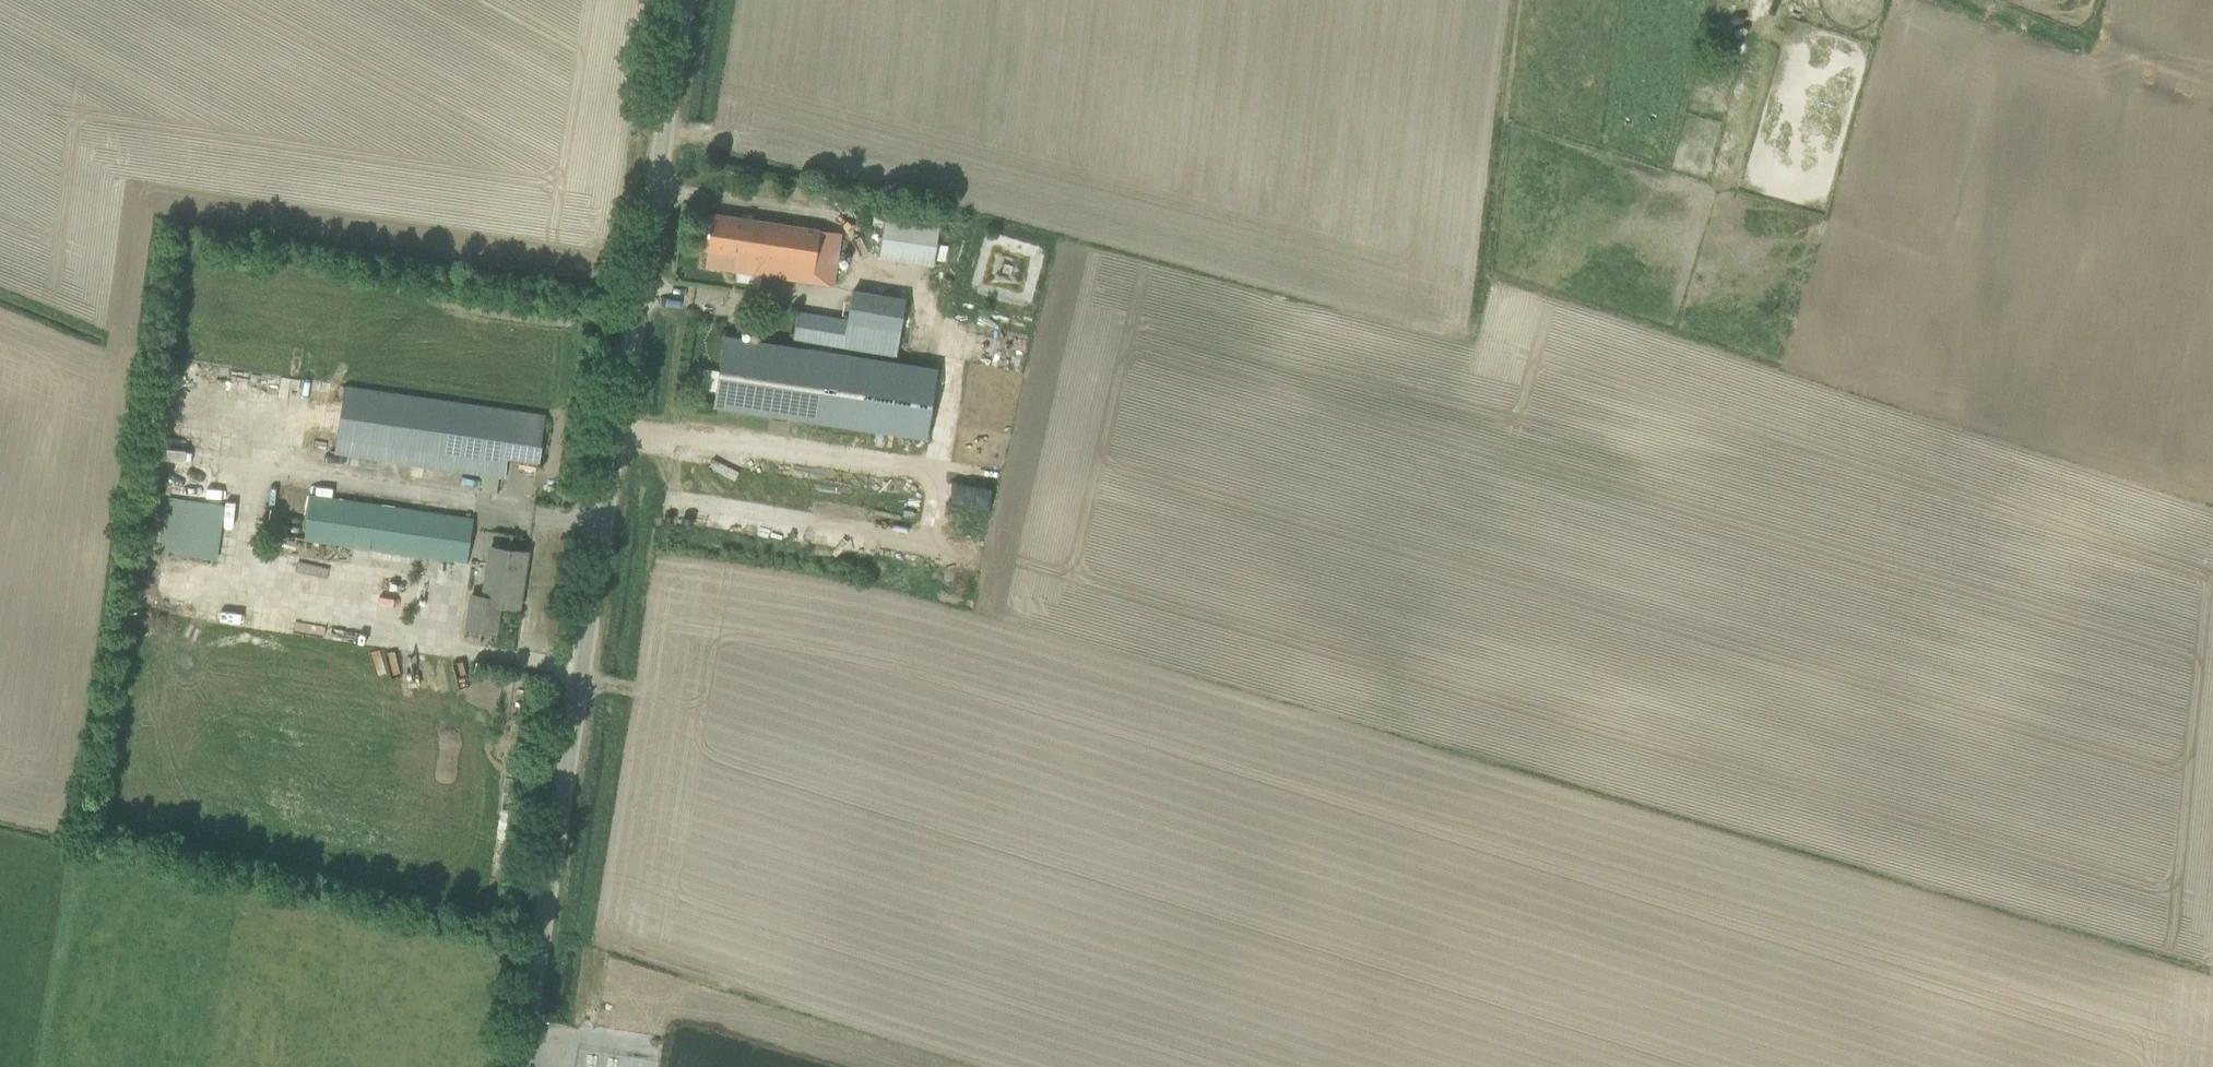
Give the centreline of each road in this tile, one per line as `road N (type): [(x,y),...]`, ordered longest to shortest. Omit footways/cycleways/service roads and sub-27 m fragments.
road 1 (unclassified): [(515,1066),(684,0)]

